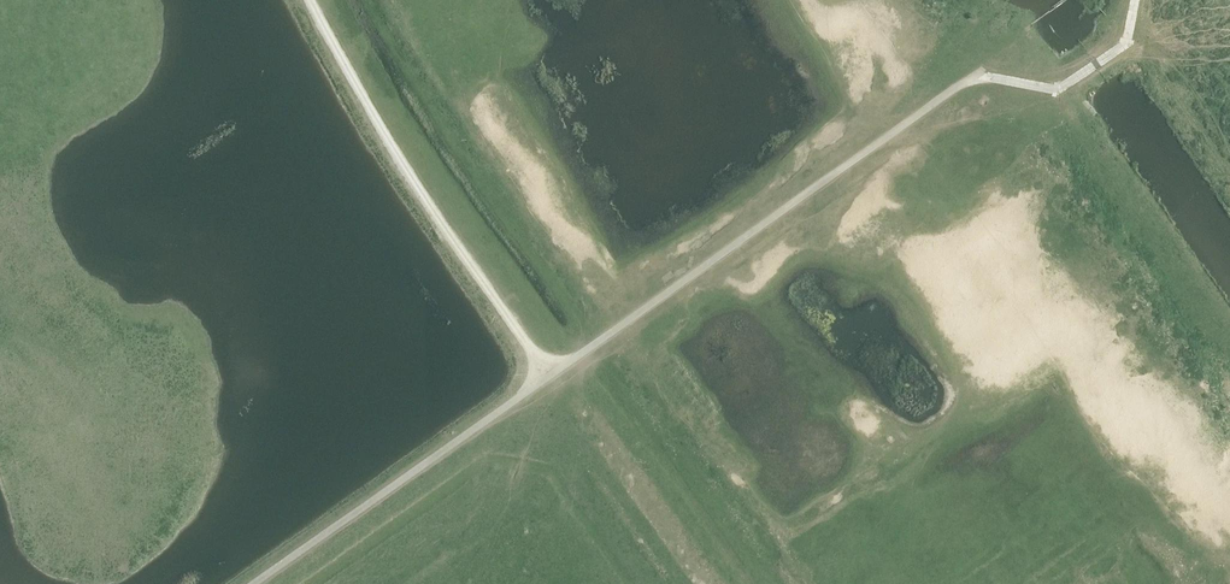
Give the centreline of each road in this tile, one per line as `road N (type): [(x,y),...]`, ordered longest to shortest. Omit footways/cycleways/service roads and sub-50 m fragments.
road 1 (track): [(922,113),(546,375),(398,158),(310,0)]
road 2 (track): [(250,583),(546,375)]
road 3 (track): [(1134,0),(1124,42),(1070,82),(979,73),(922,113)]

